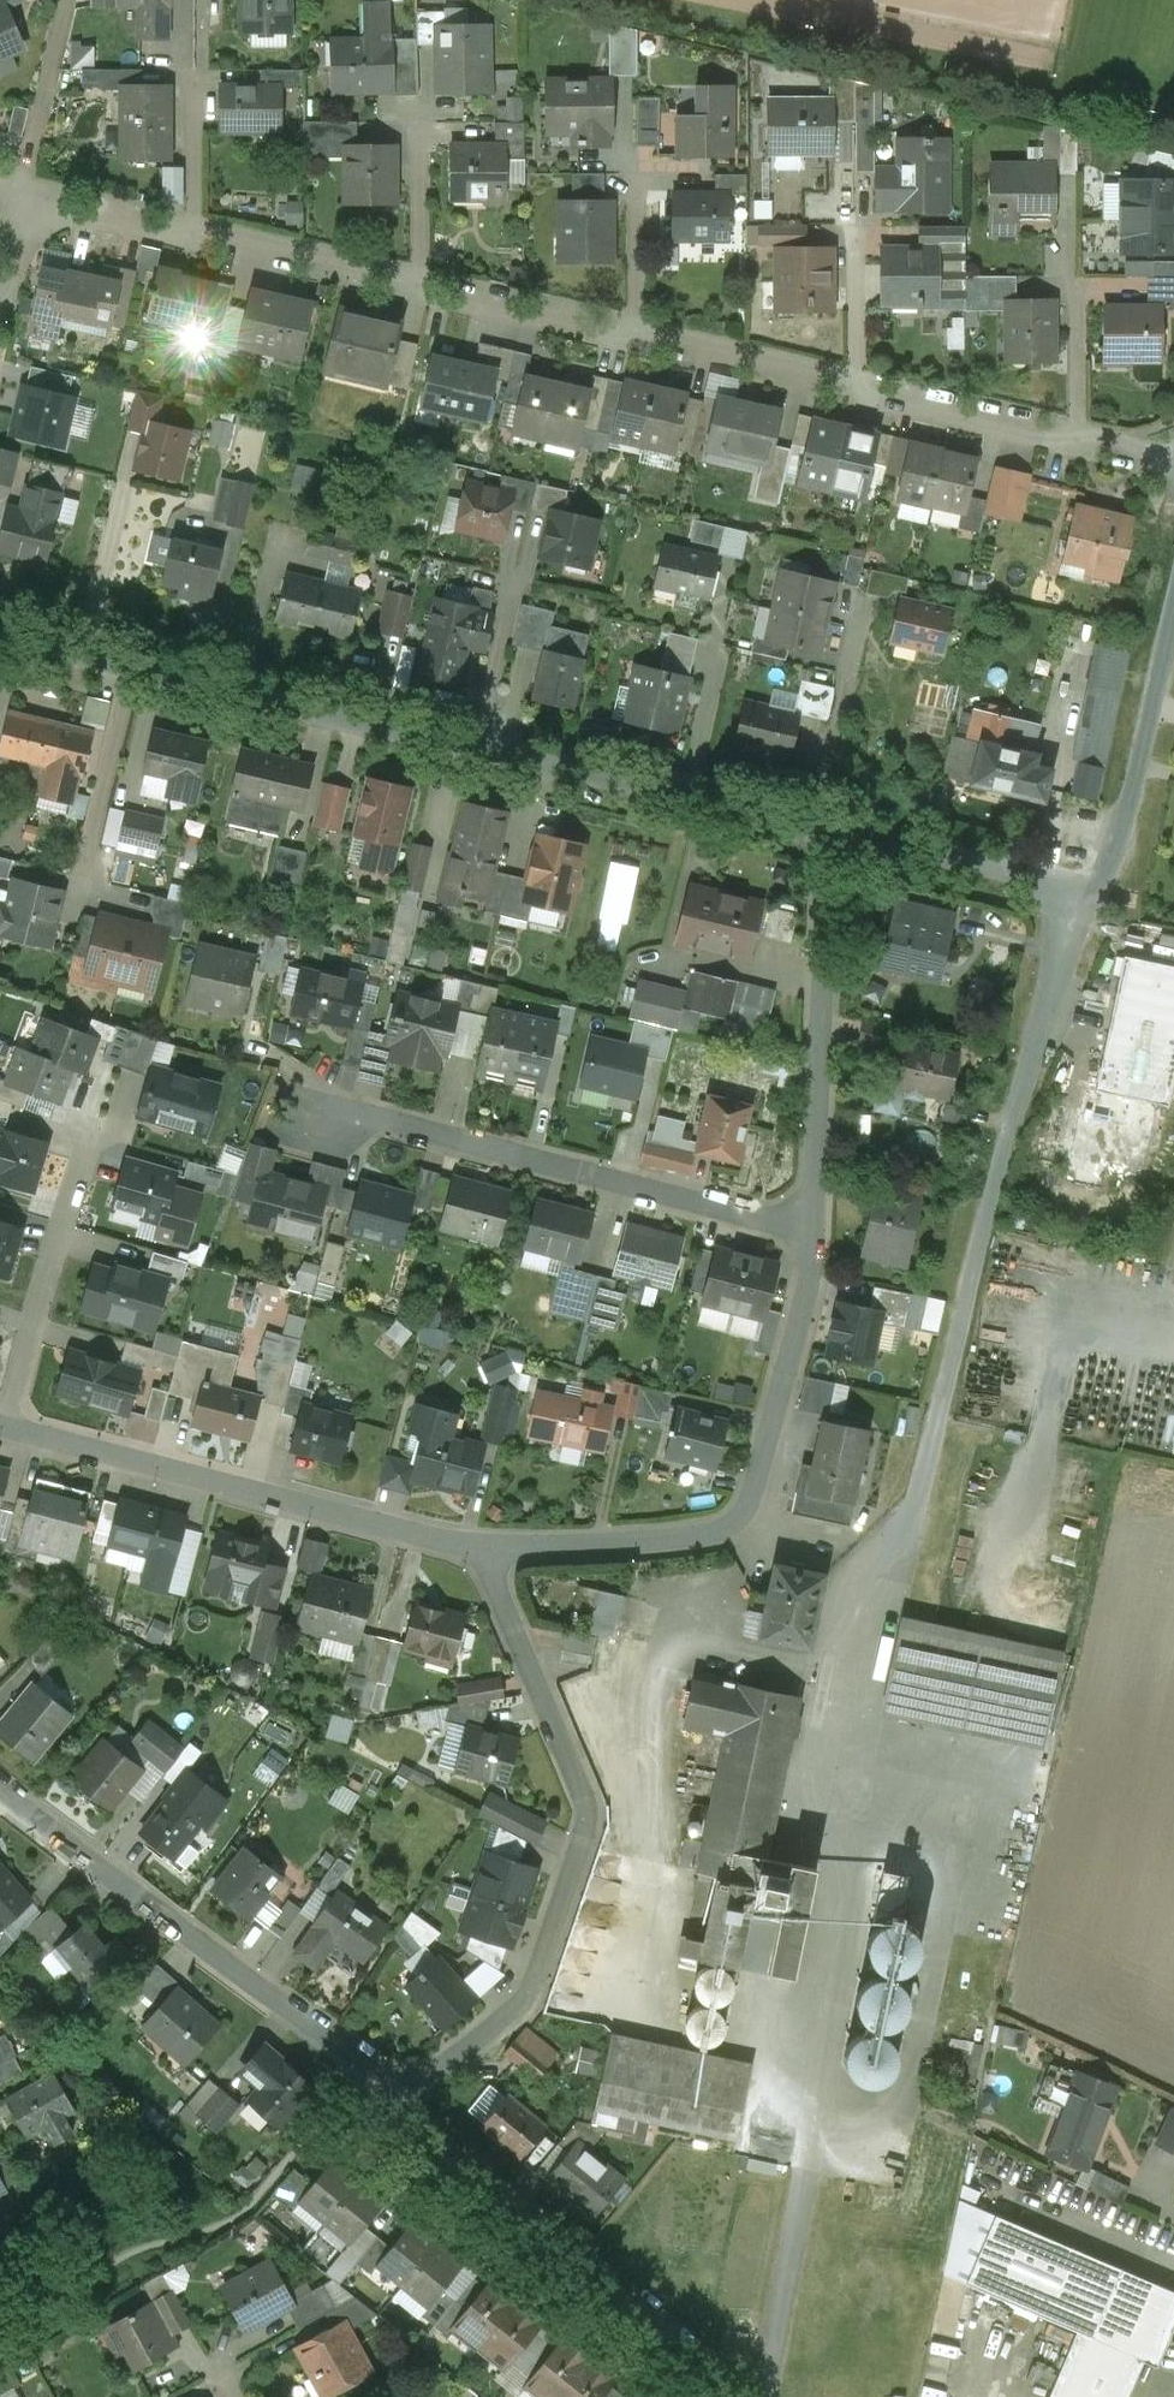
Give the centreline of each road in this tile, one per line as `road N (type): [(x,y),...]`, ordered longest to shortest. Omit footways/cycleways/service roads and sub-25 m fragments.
road 1 (residential): [(834,829),(0,637)]
road 2 (residential): [(481,1543),(587,1821),(531,1990),(517,2010),(395,2097)]
road 3 (residential): [(816,1231),(812,1288),(758,1496),(735,1520),(612,1542),(481,1543)]
road 4 (residential): [(939,1420),(1013,1119),(1098,887)]
road 5 (residential): [(816,1231),(389,1120),(316,1118)]
road 6 (residential): [(395,2097),(368,2066),(0,1794)]
road 7 (residential): [(481,1543),(0,1422)]
road 8 (residential): [(741,2396),(709,2361),(395,2097)]
road 9 (residential): [(834,829),(816,1231)]
road 10 (residential): [(1098,887),(1132,800),(1173,598)]
road 11 (residential): [(1098,887),(834,829)]
road 12 (residential): [(419,296),(394,271),(189,225)]
road 13 (residential): [(1077,434),(1041,437),(882,402),(855,383)]
road 14 (residential): [(855,383),(634,332)]
road 15 (residential): [(634,332),(596,341),(419,296)]
road 16 (residential): [(16,207),(66,0)]
road 17 (residential): [(189,225),(160,237),(16,207)]
road 18 (residential): [(419,296),(420,124)]
road 19 (residential): [(189,225),(193,58)]
road 20 (residential): [(634,332),(638,175)]
road 21 (residential): [(855,383),(855,228)]
road 22 (residential): [(1077,434),(1073,291)]

